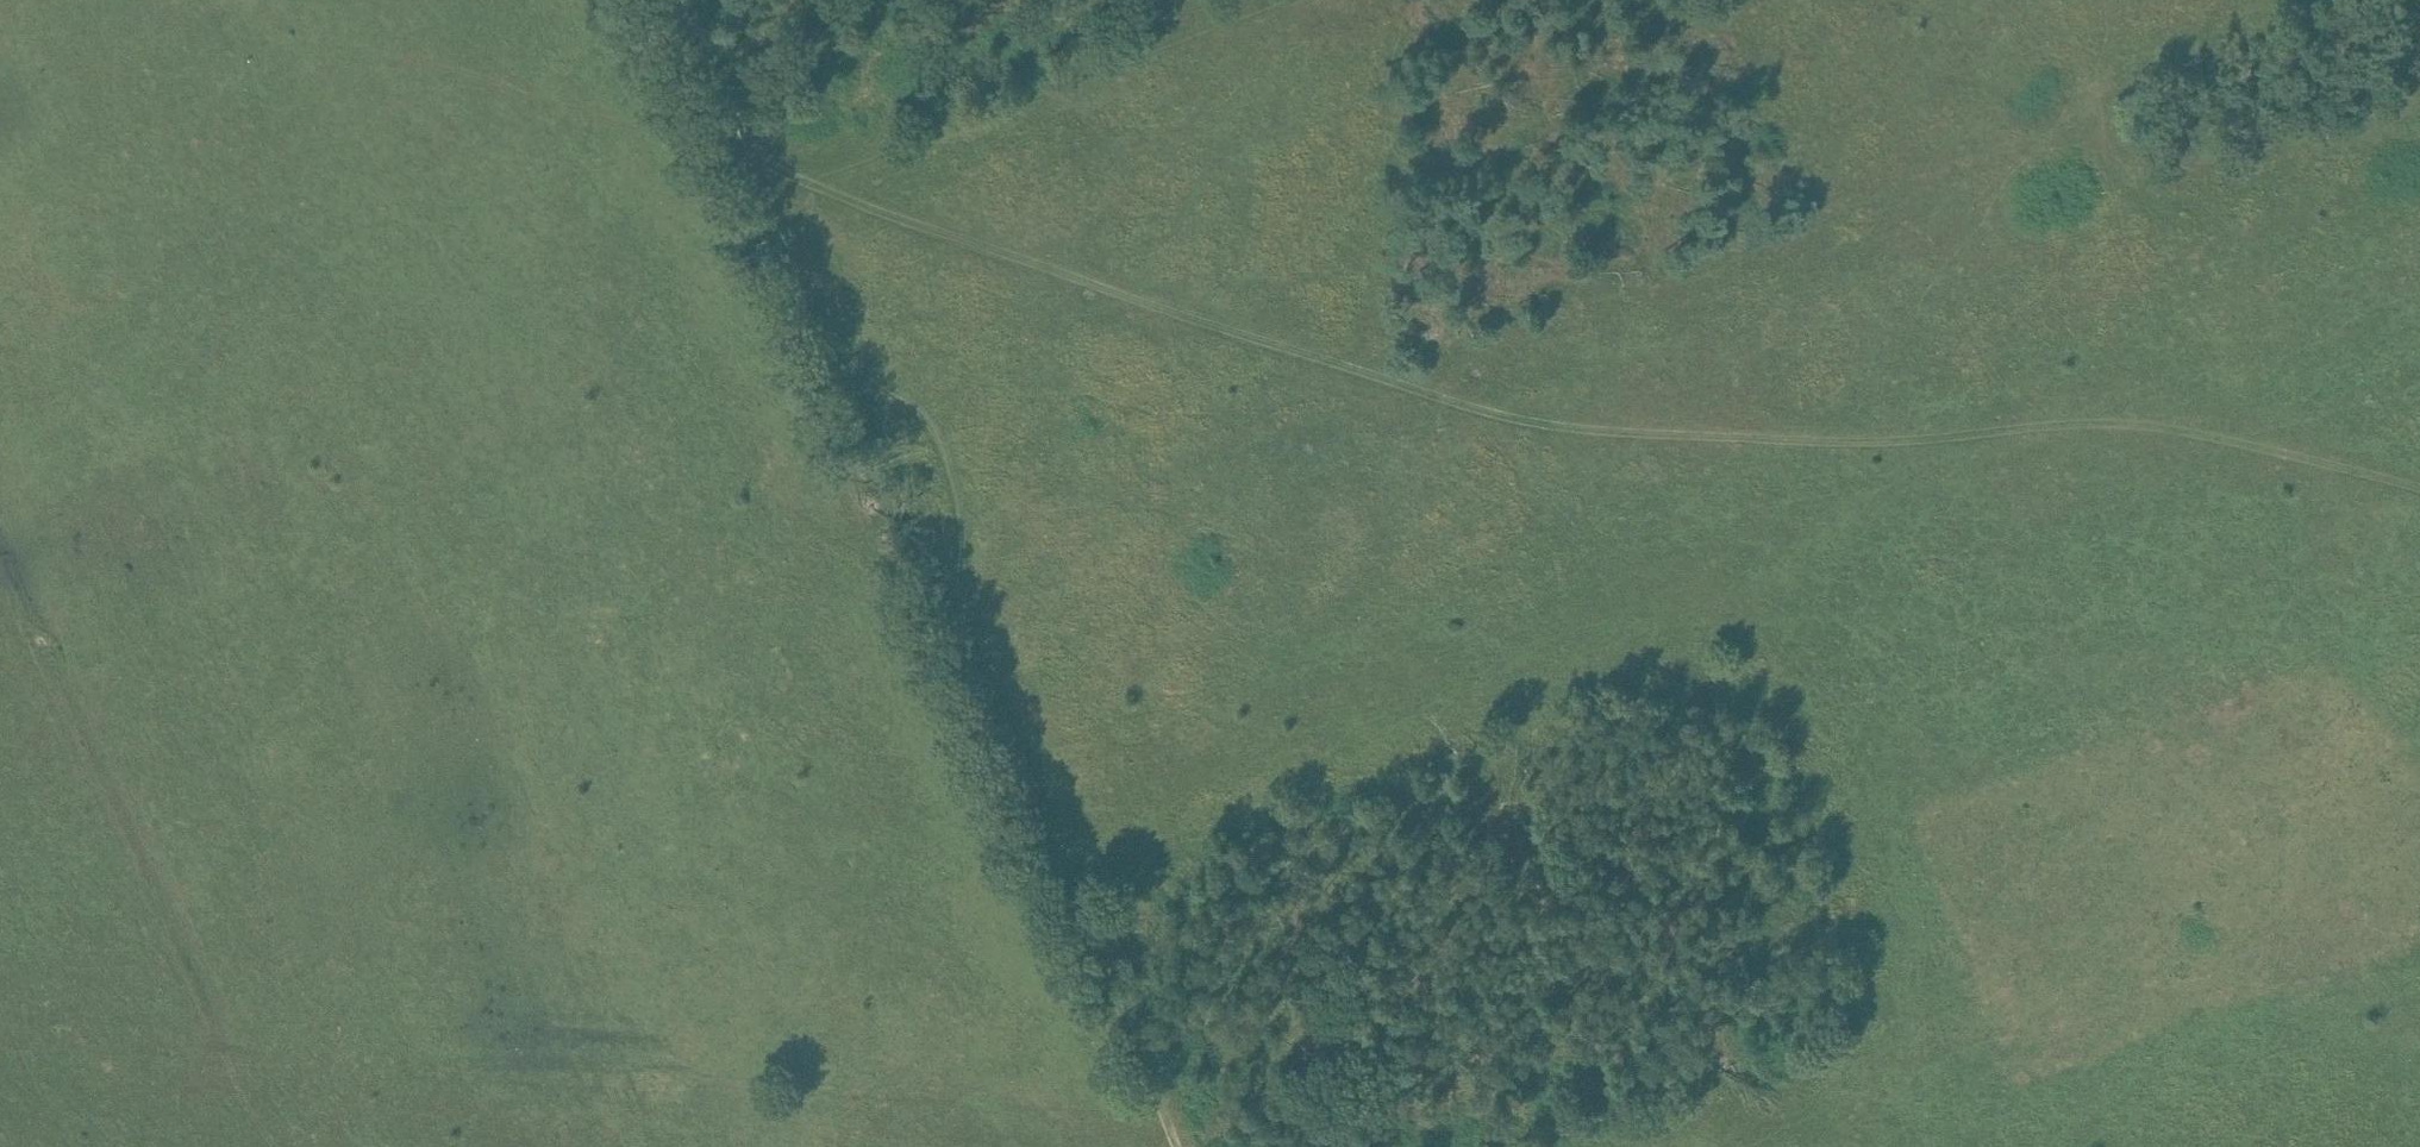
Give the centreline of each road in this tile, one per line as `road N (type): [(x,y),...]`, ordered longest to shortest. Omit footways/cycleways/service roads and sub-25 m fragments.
road 1 (track): [(753,167),(957,615),(1173,1146)]
road 2 (track): [(681,0),(753,167)]

